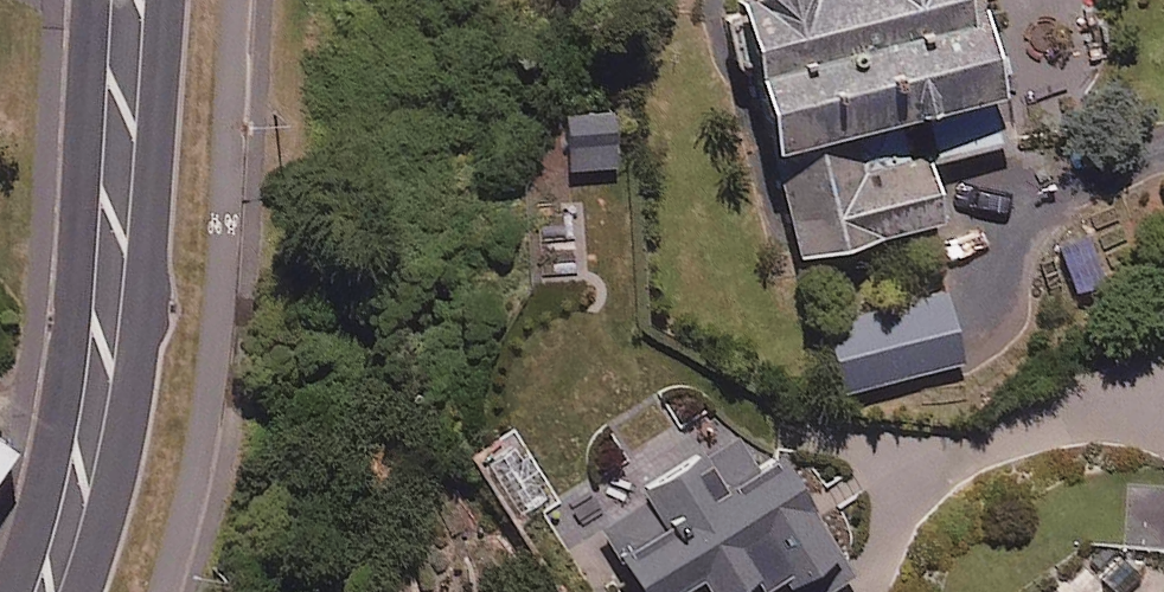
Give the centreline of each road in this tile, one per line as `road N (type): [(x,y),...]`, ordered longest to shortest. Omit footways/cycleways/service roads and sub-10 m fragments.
road 1 (secondary): [(12,591),(37,523),(73,316),(92,0)]
road 2 (secondary): [(166,0),(127,424),(83,591)]

